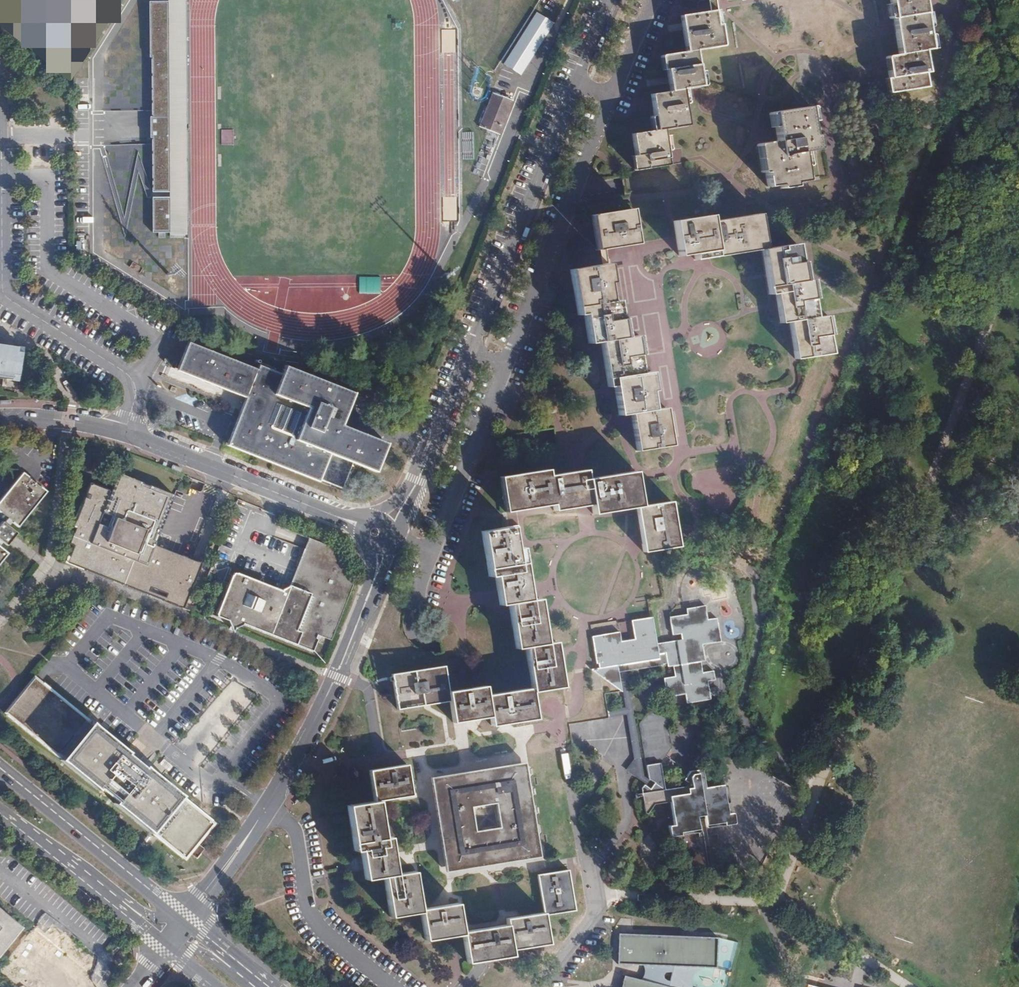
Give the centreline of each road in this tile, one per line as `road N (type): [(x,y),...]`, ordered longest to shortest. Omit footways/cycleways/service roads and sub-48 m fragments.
road 1 (residential): [(415,487),(612,0)]
road 2 (unclassified): [(125,433),(134,382),(3,291),(0,82)]
road 3 (unclassified): [(188,920),(298,753),(372,585)]
road 4 (secondary): [(188,920),(0,767)]
road 5 (residential): [(0,812),(138,909),(188,920)]
road 6 (unclassified): [(329,513),(125,433)]
road 7 (secondary): [(0,812),(166,946)]
road 8 (unclassified): [(125,433),(0,418)]

